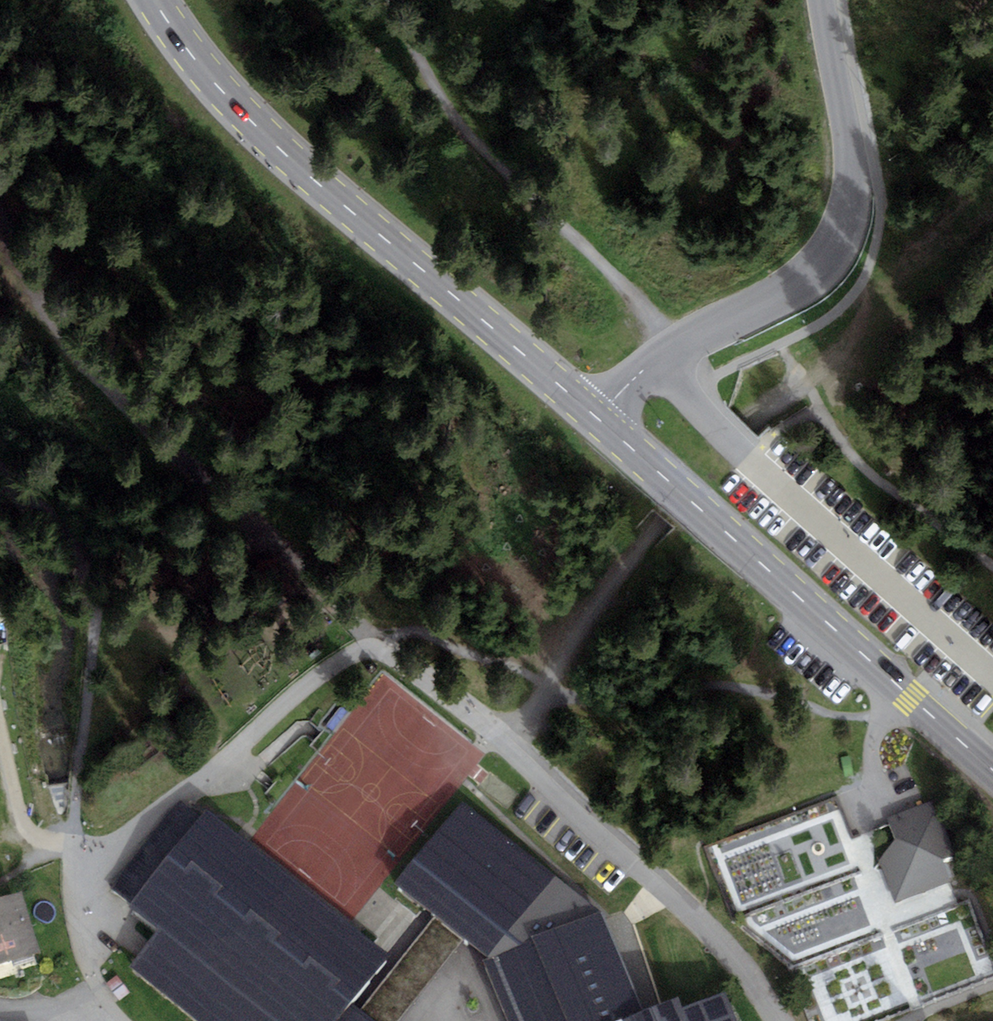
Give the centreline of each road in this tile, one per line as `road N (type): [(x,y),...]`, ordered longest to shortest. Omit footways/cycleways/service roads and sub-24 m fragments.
road 1 (primary): [(597,418),(464,313),(240,113),(157,0)]
road 2 (residential): [(375,652),(405,660),(506,738),(722,940),(779,1020)]
road 3 (residential): [(833,0),(852,177),(842,233),(820,263),(653,363),(597,418)]
road 4 (primary): [(992,770),(597,418)]
road 5 (track): [(397,0),(469,128),(678,347)]
road 6 (residential): [(375,652),(301,691),(124,844),(73,861)]
road 7 (track): [(804,386),(846,445),(936,534),(992,568)]

